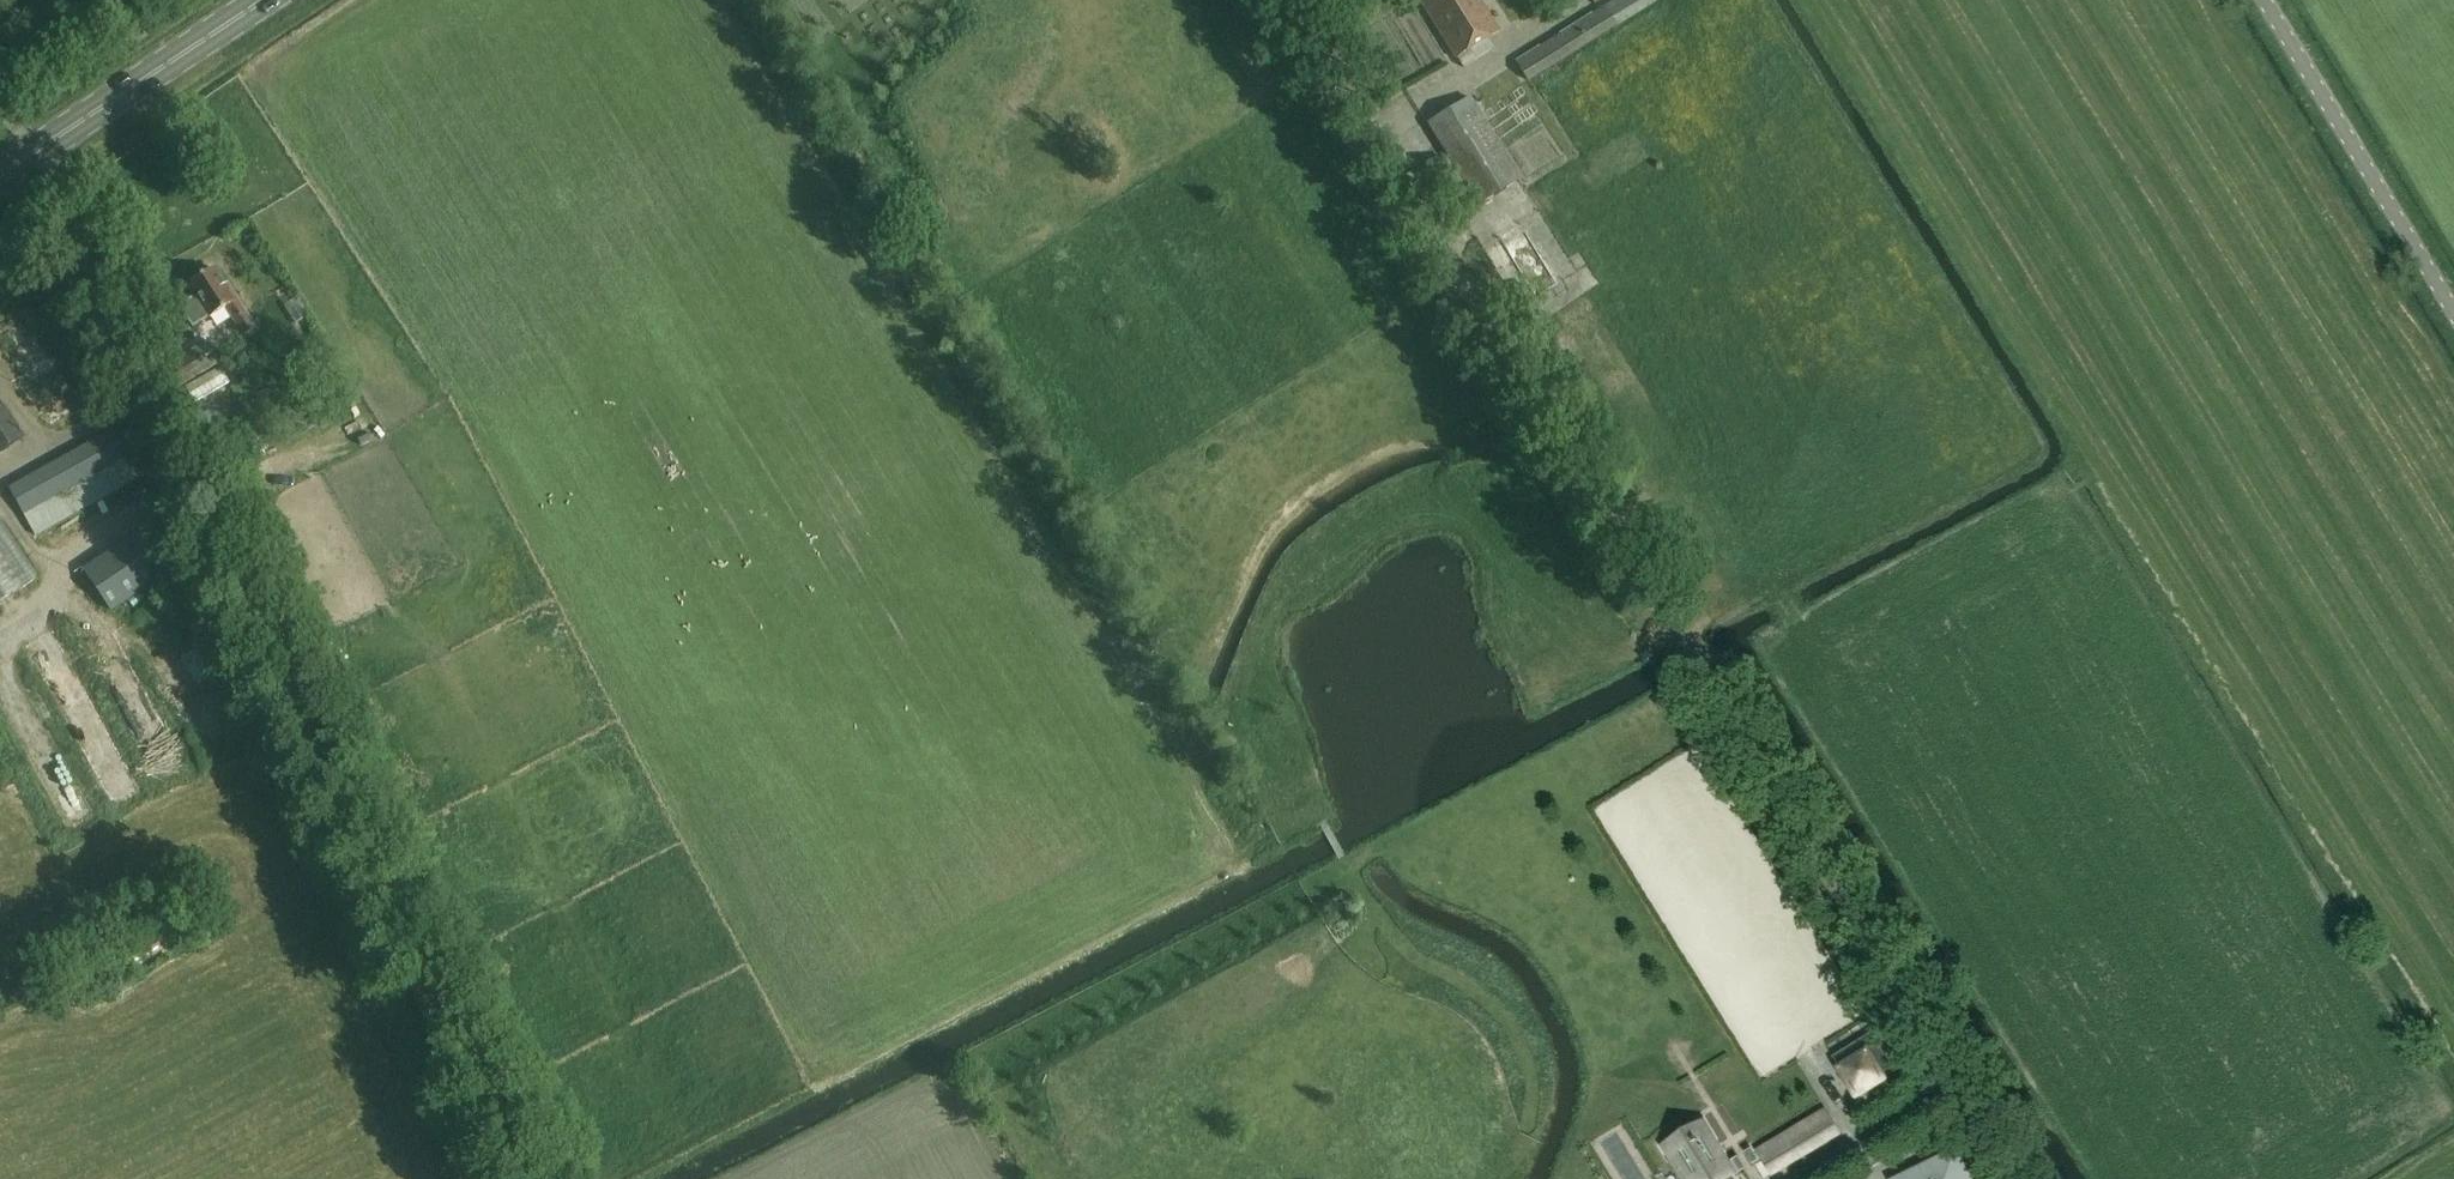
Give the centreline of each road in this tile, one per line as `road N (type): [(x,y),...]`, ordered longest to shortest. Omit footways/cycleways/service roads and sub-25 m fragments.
road 1 (unclassified): [(2014,1178),(1289,0)]
road 2 (unclassified): [(2453,310),(2266,0)]
road 3 (primary): [(0,174),(262,0)]

